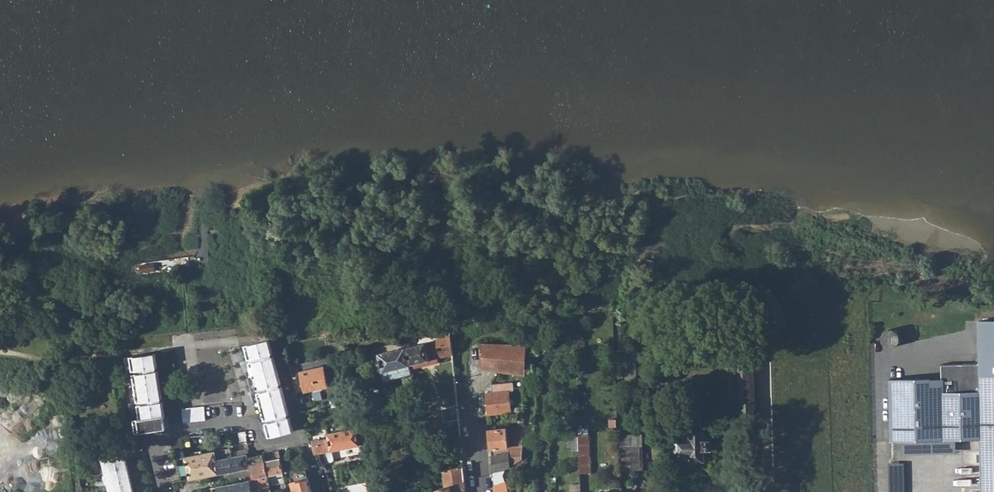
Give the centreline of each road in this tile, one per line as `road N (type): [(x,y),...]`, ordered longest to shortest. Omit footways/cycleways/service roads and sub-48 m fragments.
road 1 (residential): [(163,491),(154,448),(161,437),(249,422)]
road 2 (residential): [(467,355),(479,491)]

